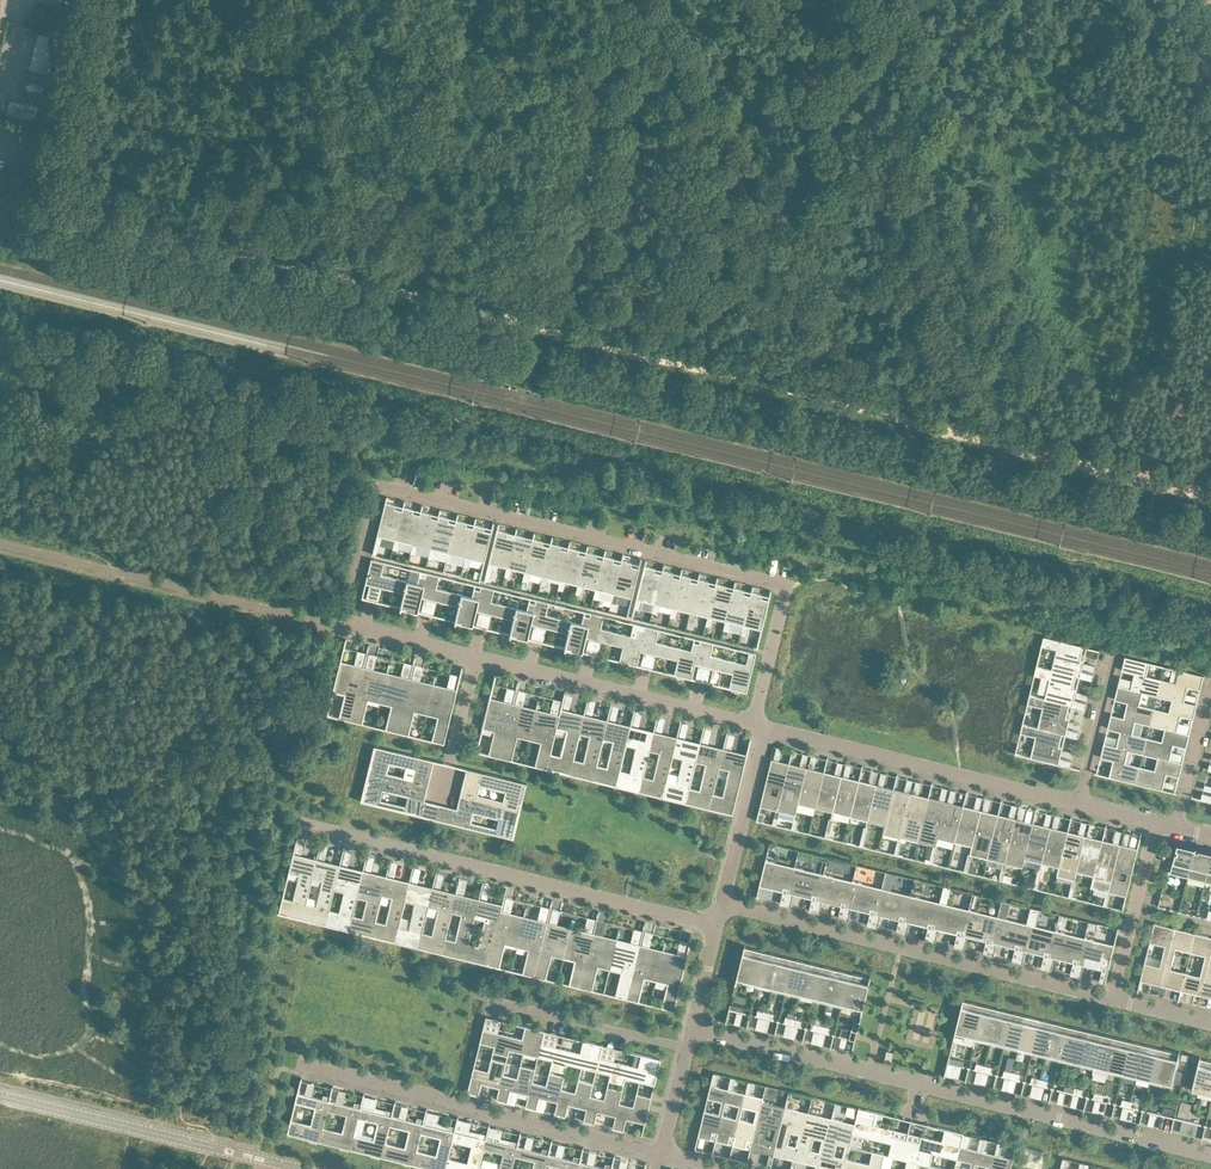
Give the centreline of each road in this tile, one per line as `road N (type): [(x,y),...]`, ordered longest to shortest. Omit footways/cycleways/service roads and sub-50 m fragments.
road 1 (residential): [(477,656),(347,622),(378,489),(785,587),(755,724)]
road 2 (residential): [(692,1031),(1210,1158)]
road 3 (residential): [(300,826),(717,928)]
road 4 (residential): [(722,906),(1111,1001)]
road 5 (residential): [(662,1154),(300,1063)]
road 6 (residential): [(1079,804),(766,727)]
road 7 (unclassified): [(299,1168),(0,1096)]
road 8 (residential): [(755,724),(477,656)]
road 9 (residential): [(490,1000),(687,1048)]
road 10 (residential): [(1111,1001),(1155,822)]
road 11 (residential): [(766,727),(722,906)]
road 12 (residential): [(1079,804),(1116,655)]
road 13 (residential): [(440,799),(477,656)]
road 14 (residential): [(1177,828),(1210,689)]

